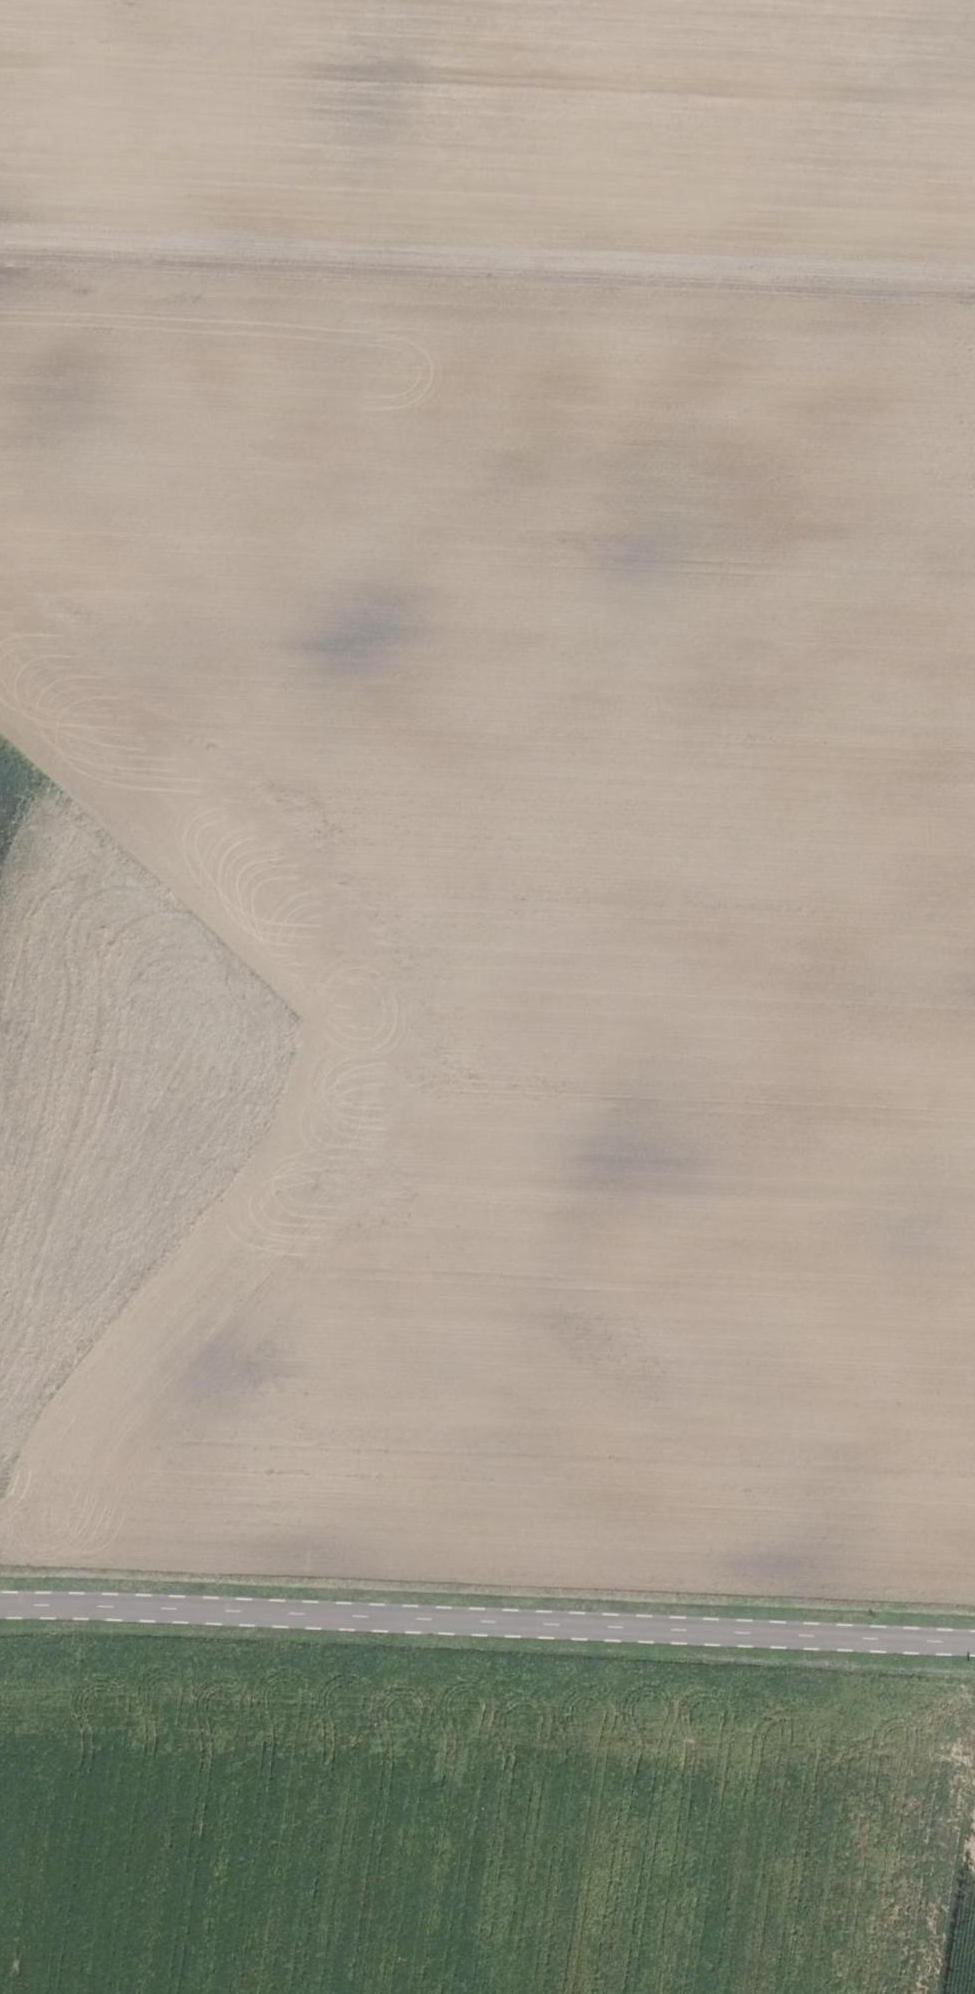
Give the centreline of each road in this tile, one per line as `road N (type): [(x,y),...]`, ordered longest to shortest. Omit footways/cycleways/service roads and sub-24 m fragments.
road 1 (tertiary): [(0,1606),(974,1648)]

